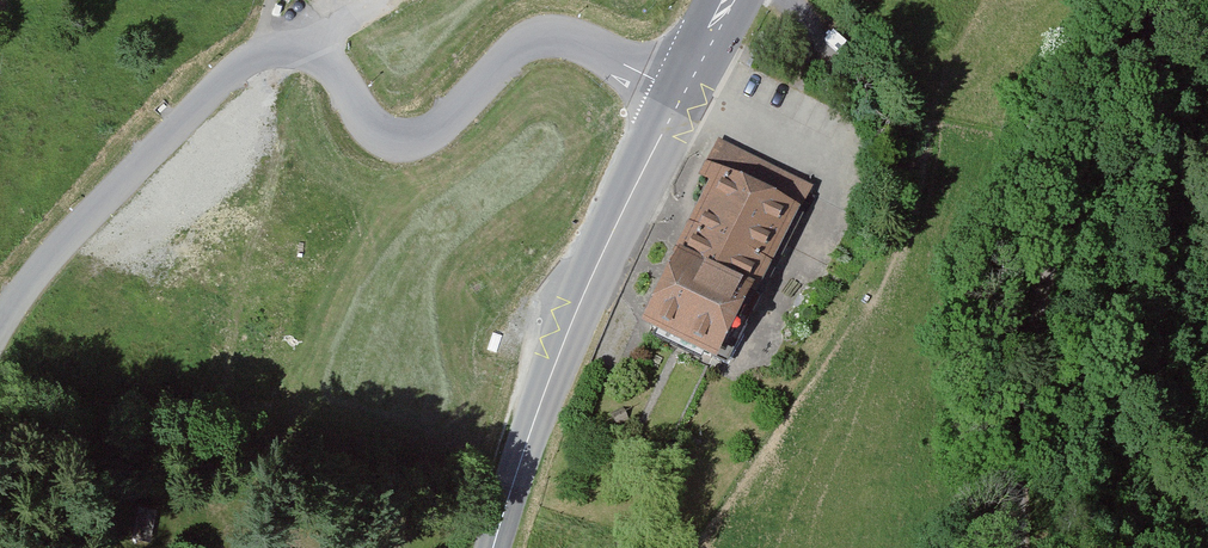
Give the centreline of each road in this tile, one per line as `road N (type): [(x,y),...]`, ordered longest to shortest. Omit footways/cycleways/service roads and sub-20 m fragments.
road 1 (residential): [(0,325),(61,244),(244,60),(262,51),(305,47),(324,57),(372,124),(394,138),(418,140),(443,128),(538,37),(581,41),(684,93)]
road 2 (track): [(1015,547),(1015,482),(1055,221),(1156,0)]
road 3 (primary): [(684,93),(584,293),(494,547)]

